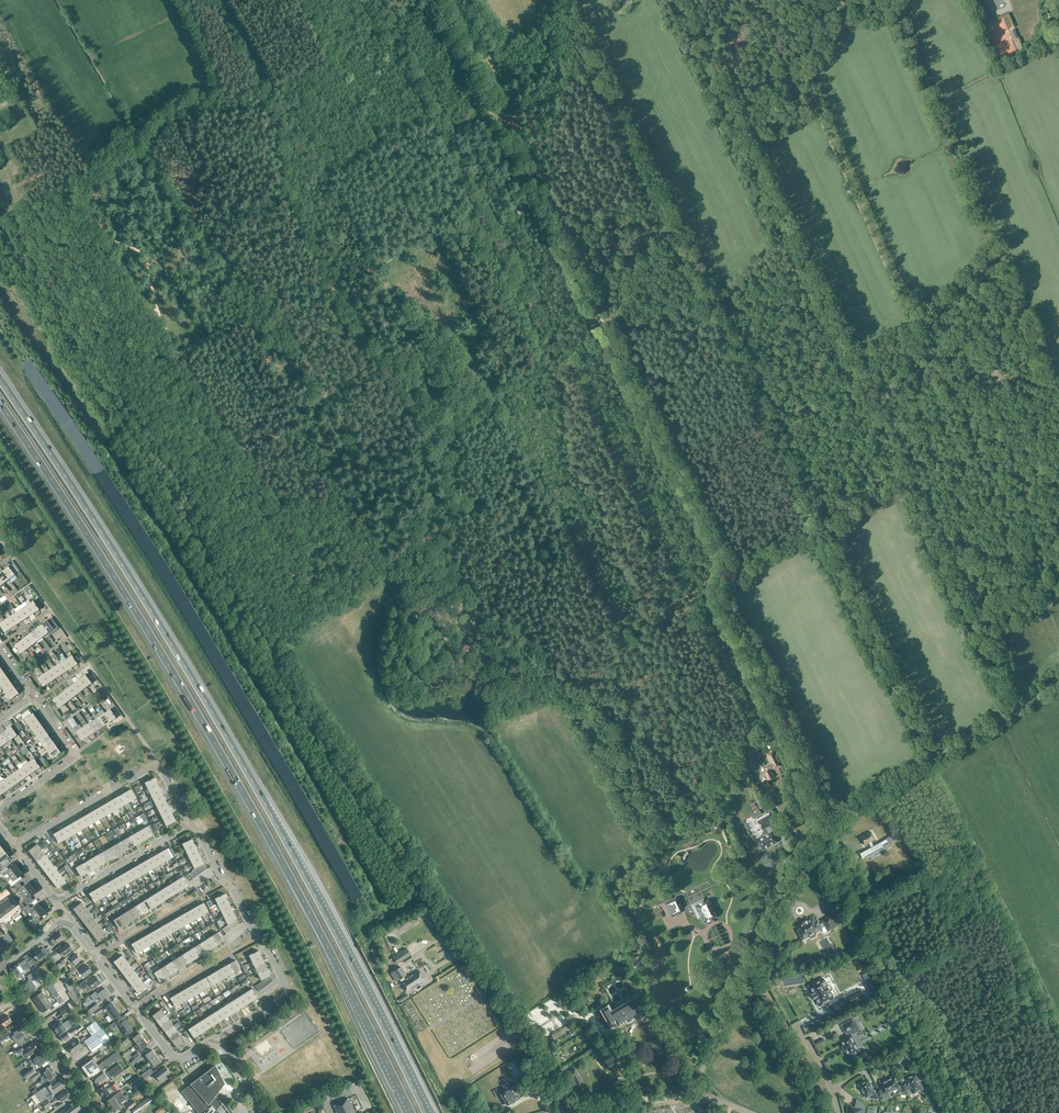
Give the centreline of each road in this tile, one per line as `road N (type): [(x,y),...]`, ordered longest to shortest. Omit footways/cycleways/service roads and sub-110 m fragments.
road 1 (motorway): [(427,1112),(327,914),(216,722),(0,378)]
road 2 (motorway): [(0,403),(203,727),(411,1112)]
road 3 (track): [(435,0),(723,563),(719,576)]
road 4 (track): [(719,576),(719,605),(760,701),(827,825)]
road 5 (unclassified): [(570,1112),(436,898)]
road 6 (unclassified): [(14,845),(149,769),(163,773)]
road 7 (tertiary): [(99,1112),(0,975)]
road 8 (track): [(828,1112),(749,972)]
road 9 (unclassified): [(60,898),(190,825)]
road 10 (unclassified): [(224,882),(96,955)]
road 11 (unclassified): [(217,1039),(286,996),(257,938)]
road 12 (residential): [(134,1007),(257,938)]
road 13 (residential): [(570,1112),(692,1095)]

